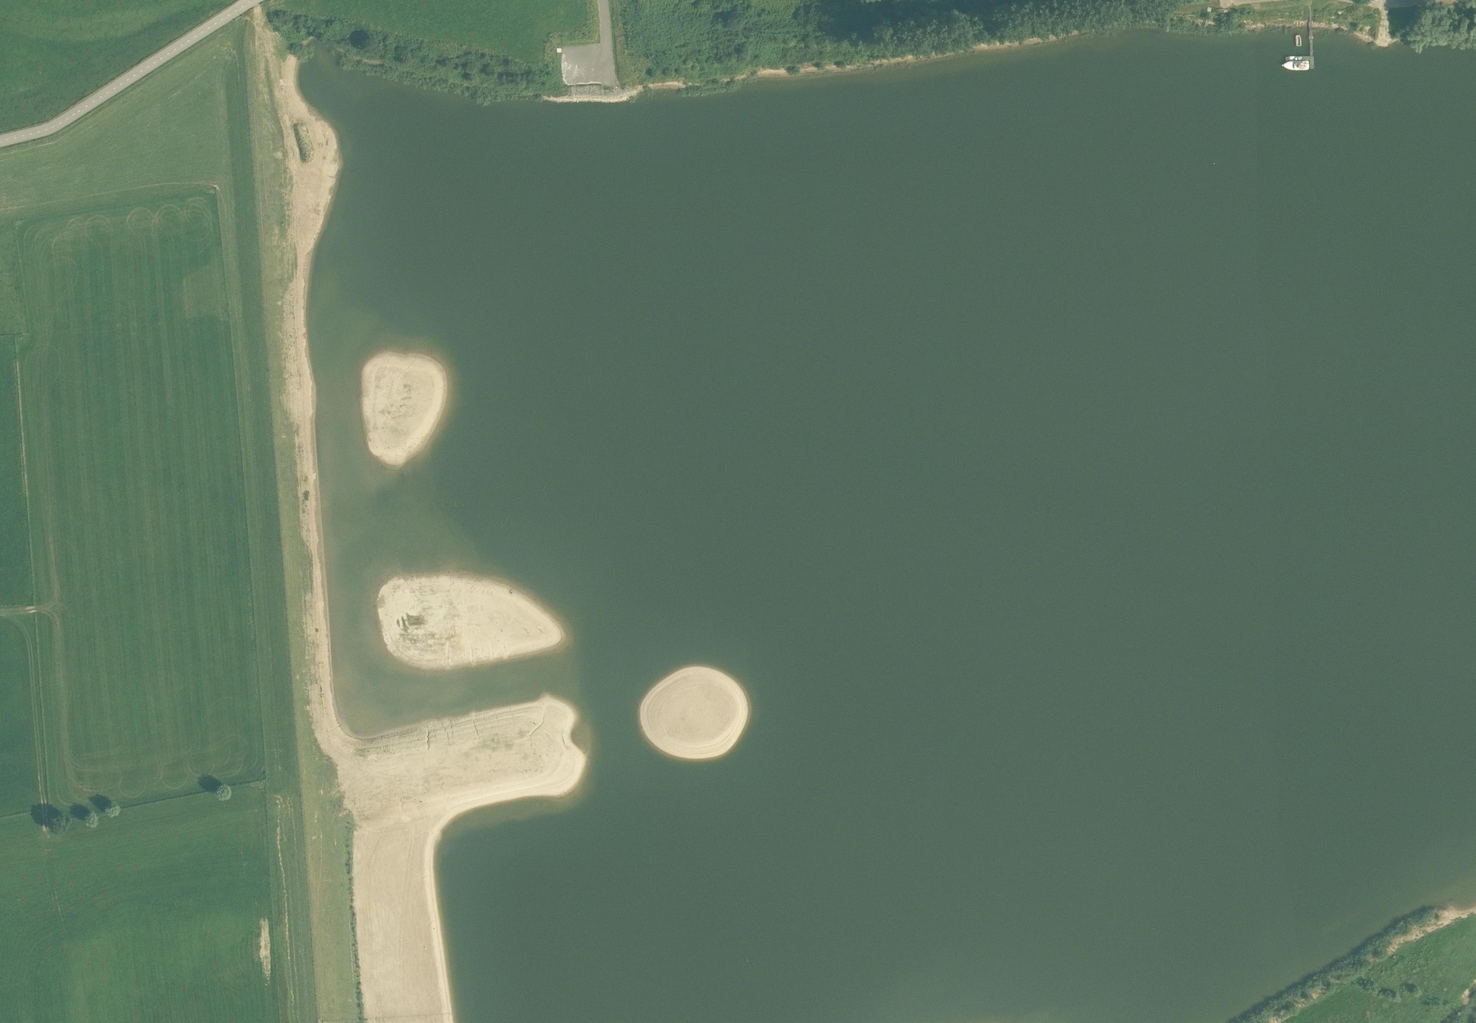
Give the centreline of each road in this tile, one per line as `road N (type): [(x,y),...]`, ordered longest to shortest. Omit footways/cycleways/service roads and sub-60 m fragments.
road 1 (track): [(321,832),(291,634),(247,68),(255,0)]
road 2 (unclassified): [(0,143),(58,125),(250,0)]

